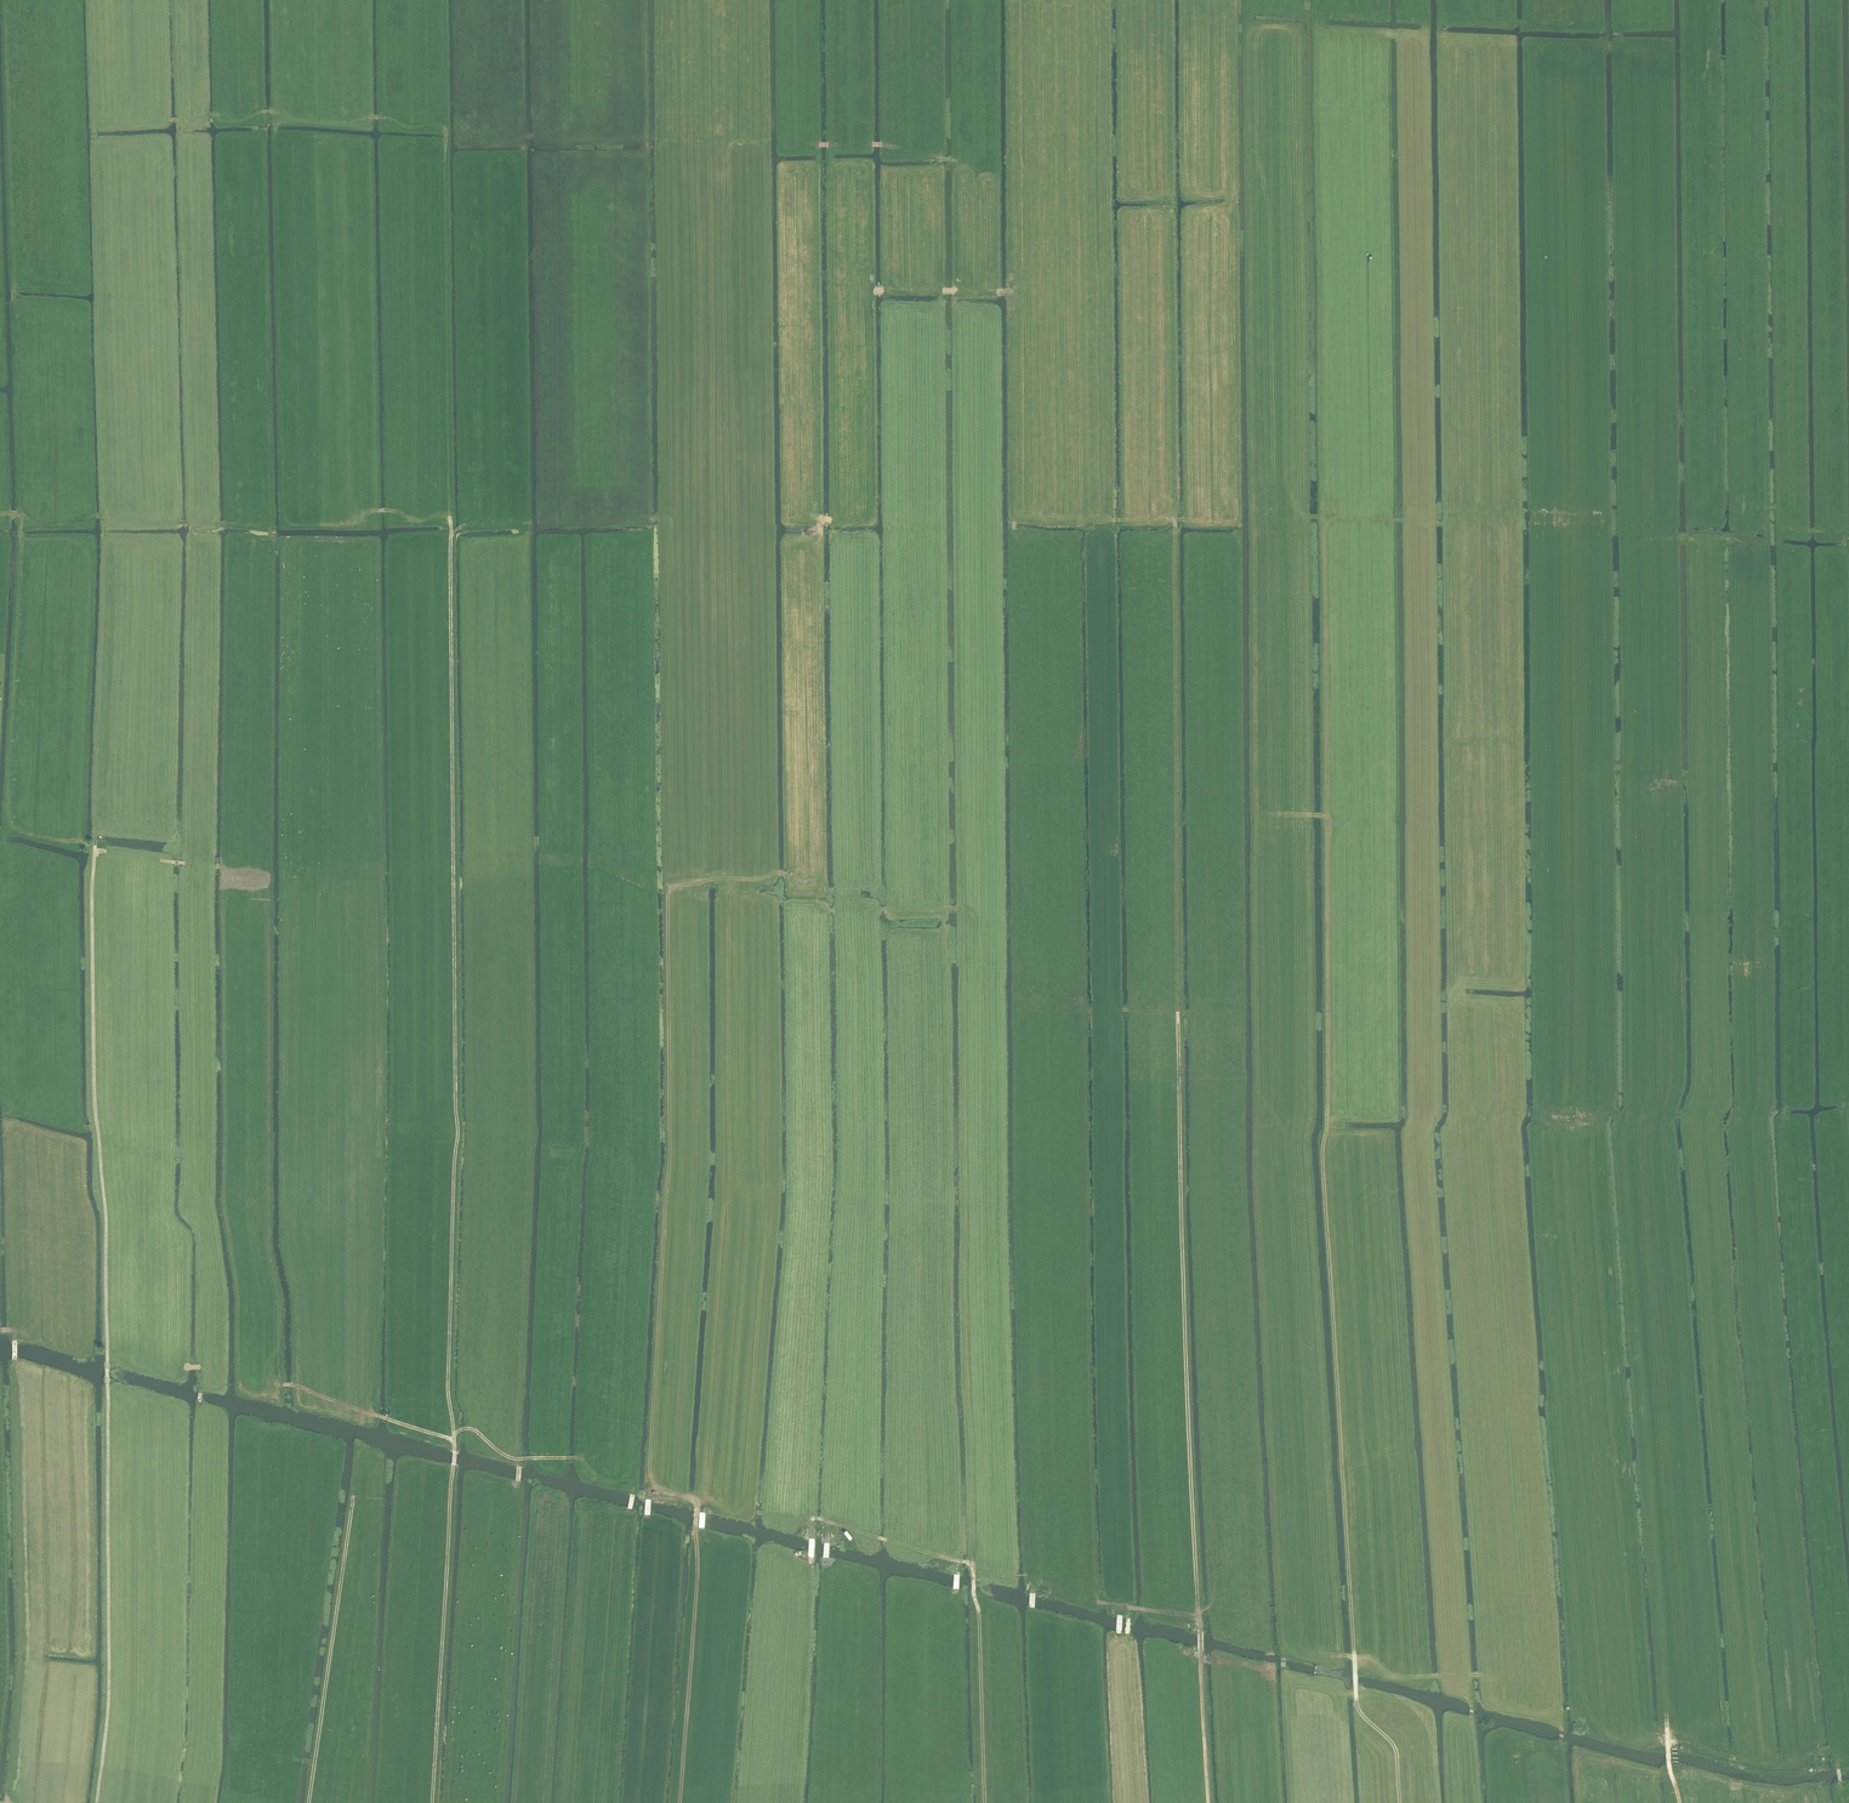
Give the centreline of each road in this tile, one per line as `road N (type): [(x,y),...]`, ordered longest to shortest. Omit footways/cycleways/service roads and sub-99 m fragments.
road 1 (track): [(986,1802),(971,1565),(957,161),(929,149)]
road 2 (track): [(98,1802),(111,1689),(95,846)]
road 3 (track): [(454,1435),(449,497)]
road 4 (track): [(1209,1802),(1178,1014)]
road 5 (track): [(432,1802),(454,1439),(280,1383),(279,1352)]
road 6 (track): [(309,1802),(358,1441)]
road 7 (track): [(499,1802),(519,1467)]
road 8 (track): [(653,1483),(697,1501),(830,1521),(971,1565)]
road 9 (track): [(697,1501),(680,1802)]
road 10 (track): [(454,1439),(473,1429),(513,1459),(575,1458),(633,1494)]
road 11 (track): [(1032,1591),(1132,1609),(1218,1609)]
road 12 (track): [(957,161),(957,0)]
road 13 (track): [(828,911),(966,909)]
road 14 (track): [(1354,1683),(1358,1709),(1395,1748),(1399,1802)]

